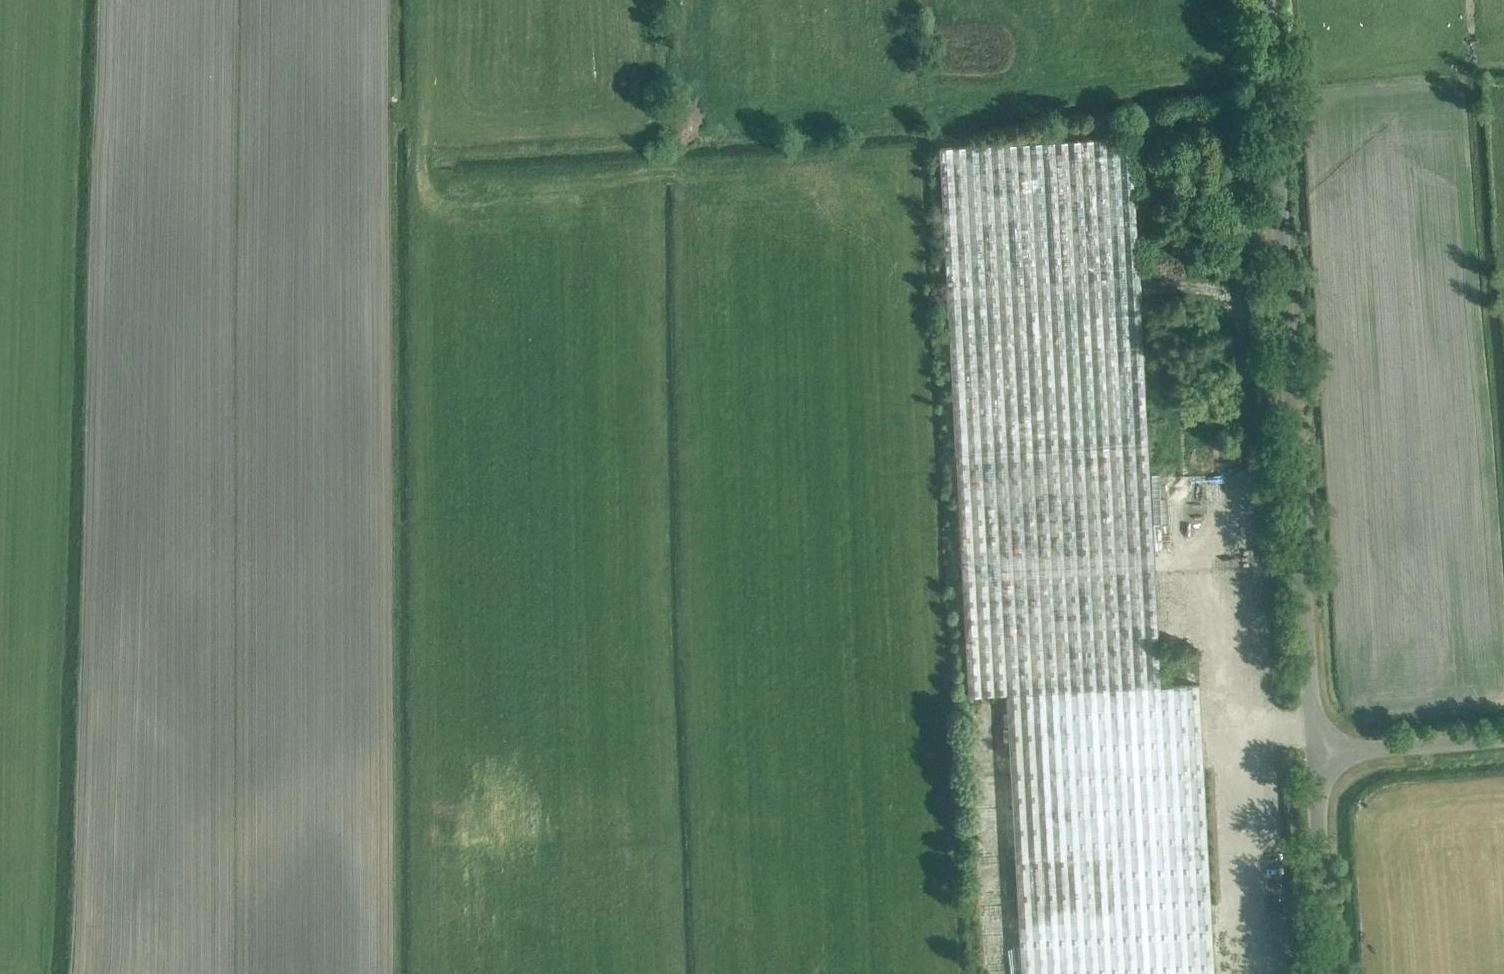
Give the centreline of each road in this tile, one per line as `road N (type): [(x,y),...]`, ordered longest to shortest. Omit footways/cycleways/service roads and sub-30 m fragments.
road 1 (tertiary): [(1318,770),(1267,0)]
road 2 (tertiary): [(1328,973),(1318,770)]
road 3 (unclassified): [(1318,770),(1503,754)]

